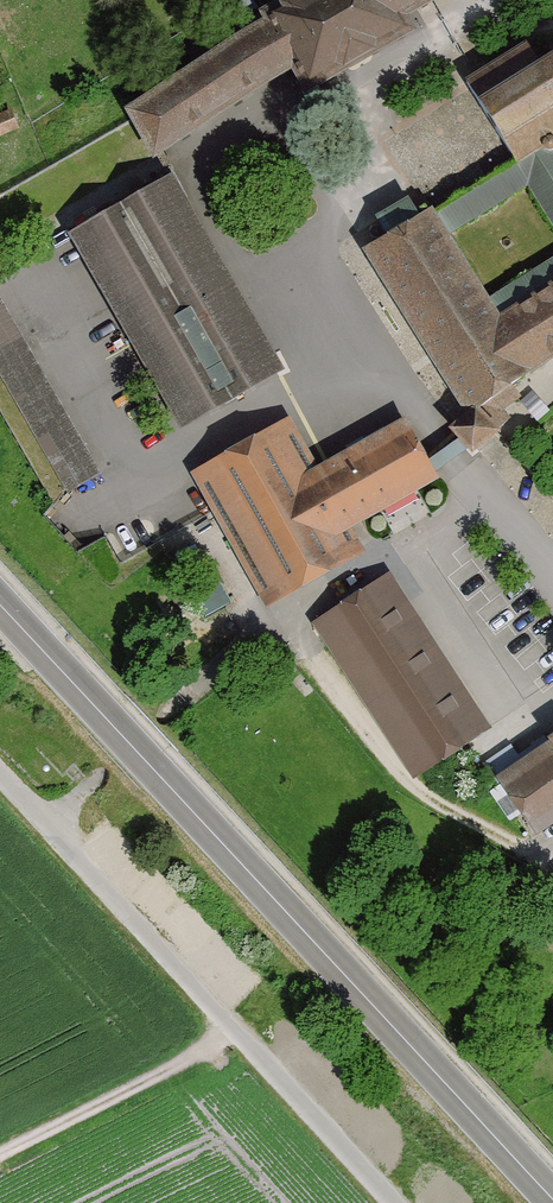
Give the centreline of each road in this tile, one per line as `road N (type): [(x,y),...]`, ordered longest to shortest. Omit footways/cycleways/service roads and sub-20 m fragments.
road 1 (secondary): [(0,605),(552,1200)]
road 2 (track): [(49,832),(92,771),(199,667),(278,612),(393,552)]

